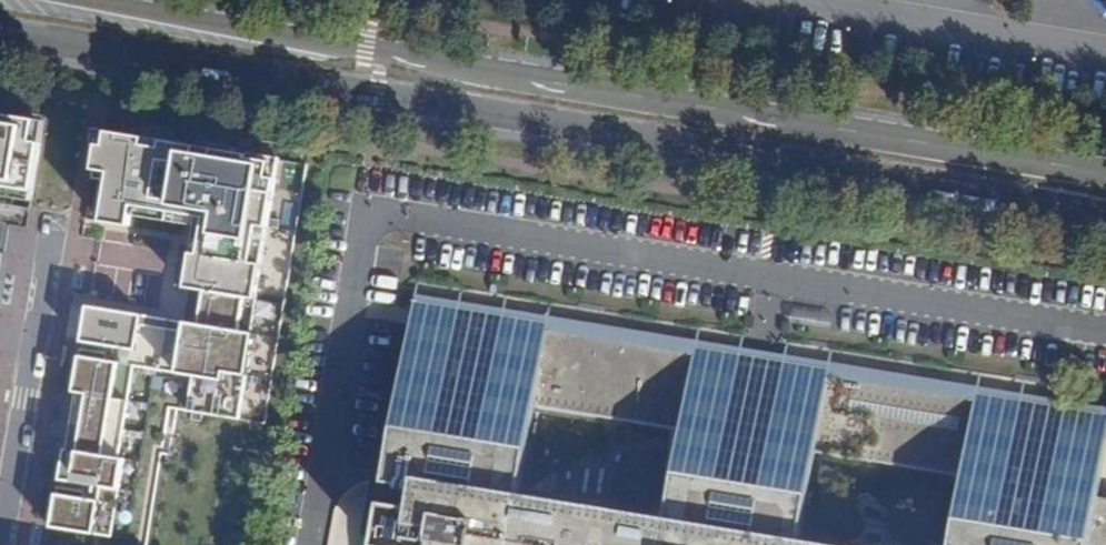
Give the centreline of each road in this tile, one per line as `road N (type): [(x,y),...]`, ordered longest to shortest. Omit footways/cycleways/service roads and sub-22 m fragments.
road 1 (secondary): [(0,29),(1105,215)]
road 2 (secondary): [(1105,172),(73,0)]
road 3 (residential): [(2,544),(55,223)]

